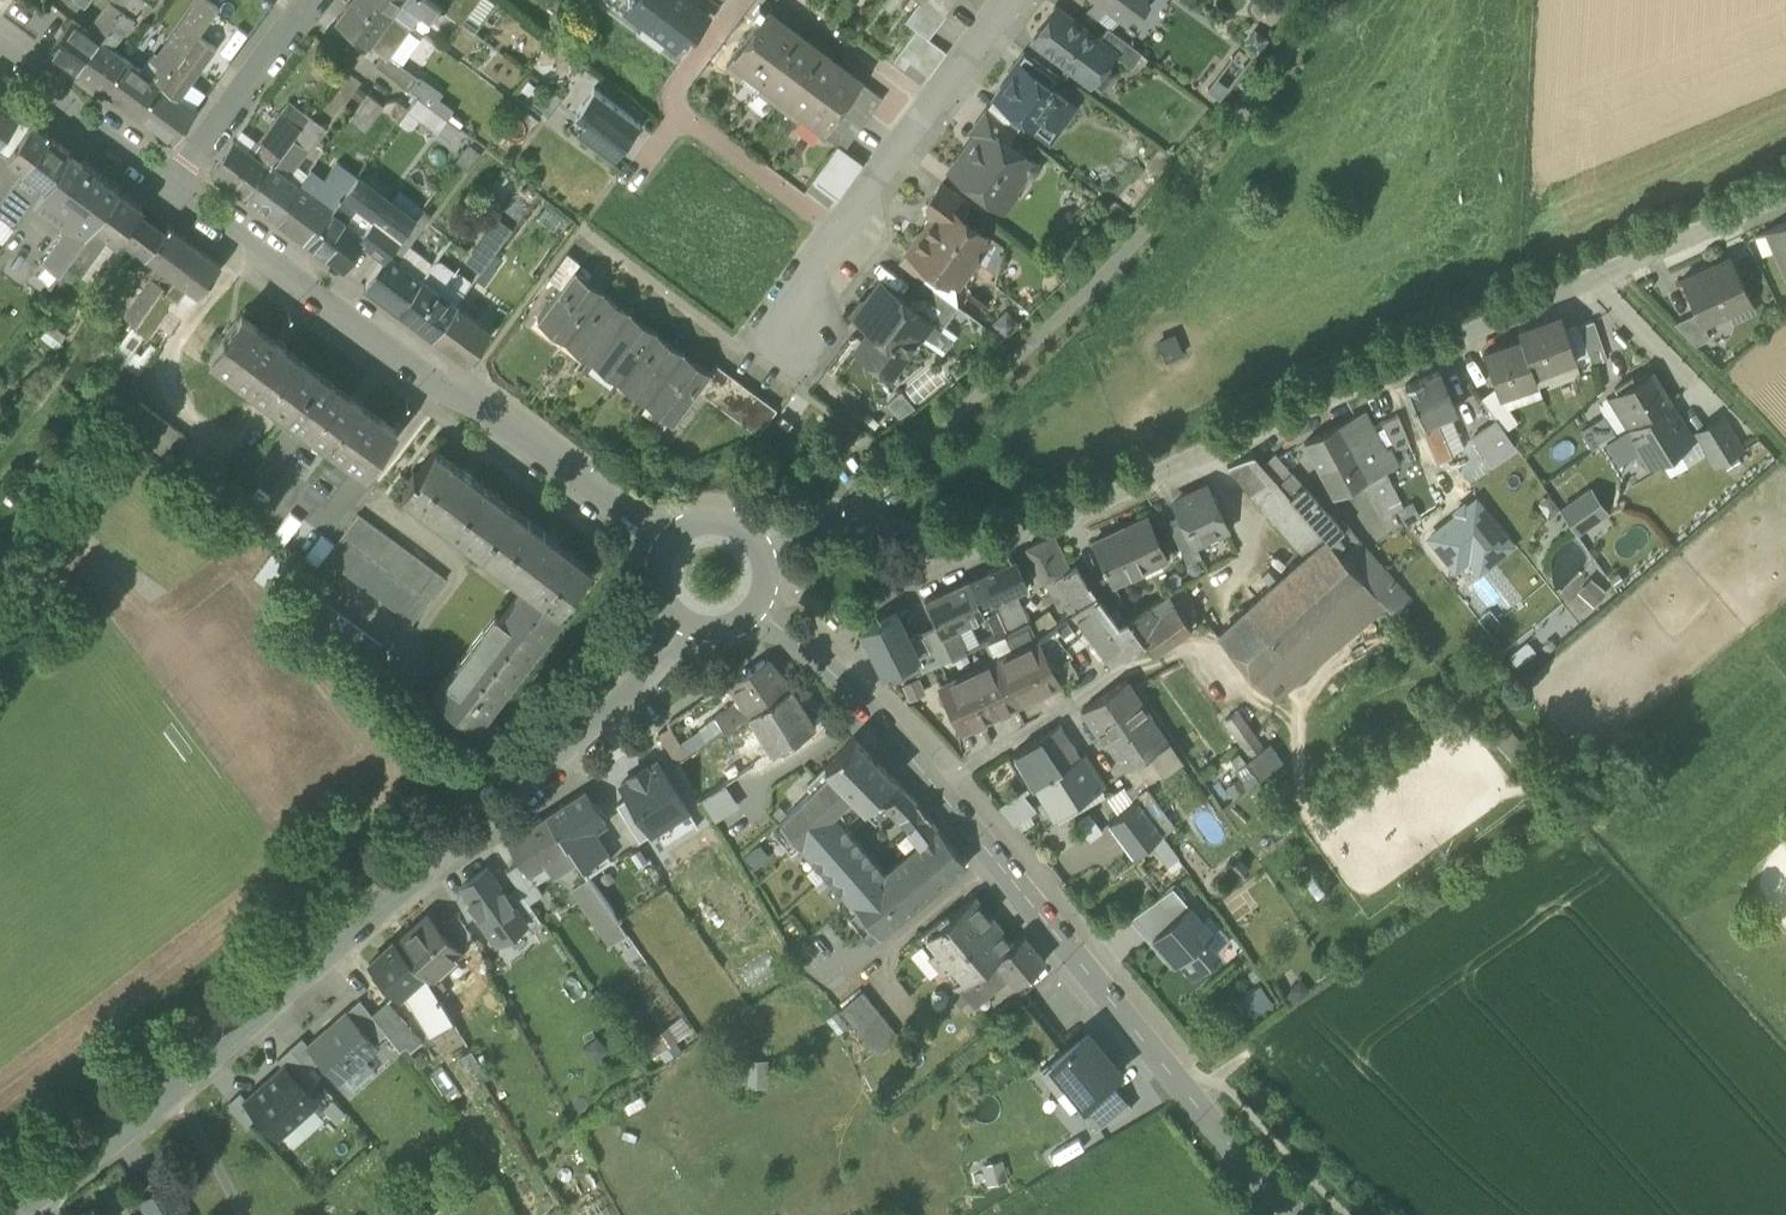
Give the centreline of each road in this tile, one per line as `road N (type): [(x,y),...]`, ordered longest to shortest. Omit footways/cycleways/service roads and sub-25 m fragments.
road 1 (residential): [(849,514),(972,565),(1785,195)]
road 2 (unclassified): [(3,1214),(166,1093),(635,693),(671,655),(680,626)]
road 3 (tertiary): [(665,534),(173,183)]
road 4 (tertiary): [(1294,1214),(935,787)]
road 5 (residential): [(839,235),(665,99),(738,0)]
road 6 (residential): [(839,235),(1016,0)]
road 7 (tertiary): [(935,787),(876,718),(759,612)]
road 8 (unclassified): [(767,364),(580,227)]
road 9 (residential): [(311,0),(173,183)]
road 10 (unclassified): [(935,787),(1121,675)]
road 11 (tertiary): [(173,183),(0,58)]
road 12 (residential): [(767,364),(839,235)]

